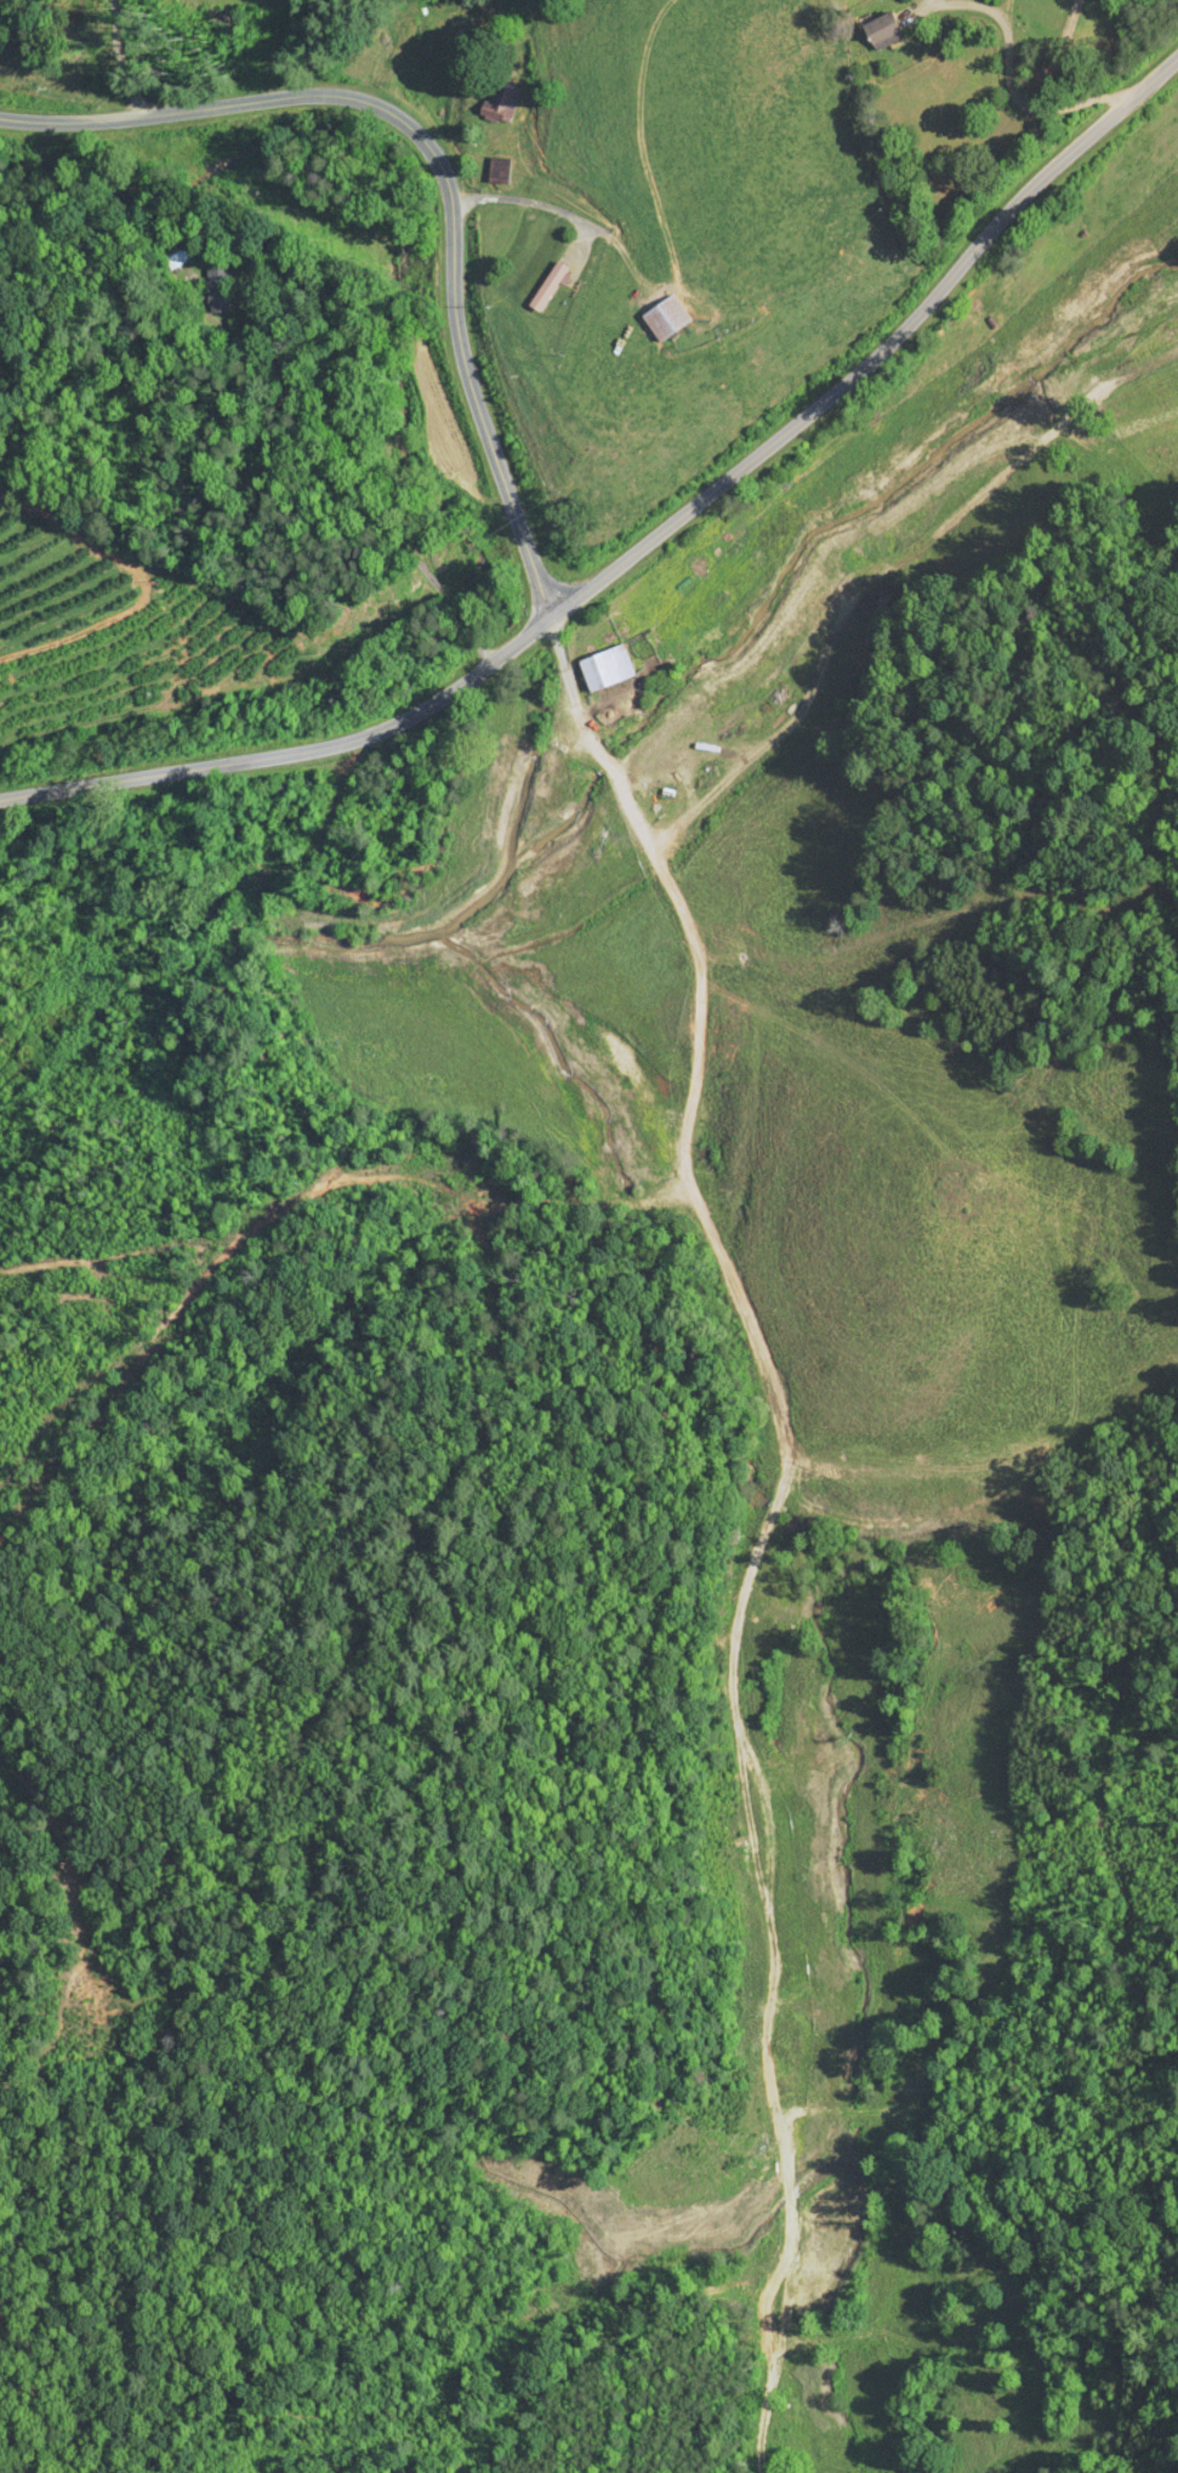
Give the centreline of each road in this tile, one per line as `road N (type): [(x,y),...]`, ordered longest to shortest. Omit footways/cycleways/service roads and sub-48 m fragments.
road 1 (residential): [(0,801),(326,749),(438,705),(850,382),(1032,188),(1177,61)]
road 2 (residential): [(557,616),(467,370),(457,331),(451,195),(420,135),(392,113),(331,96),(86,121),(0,118)]

